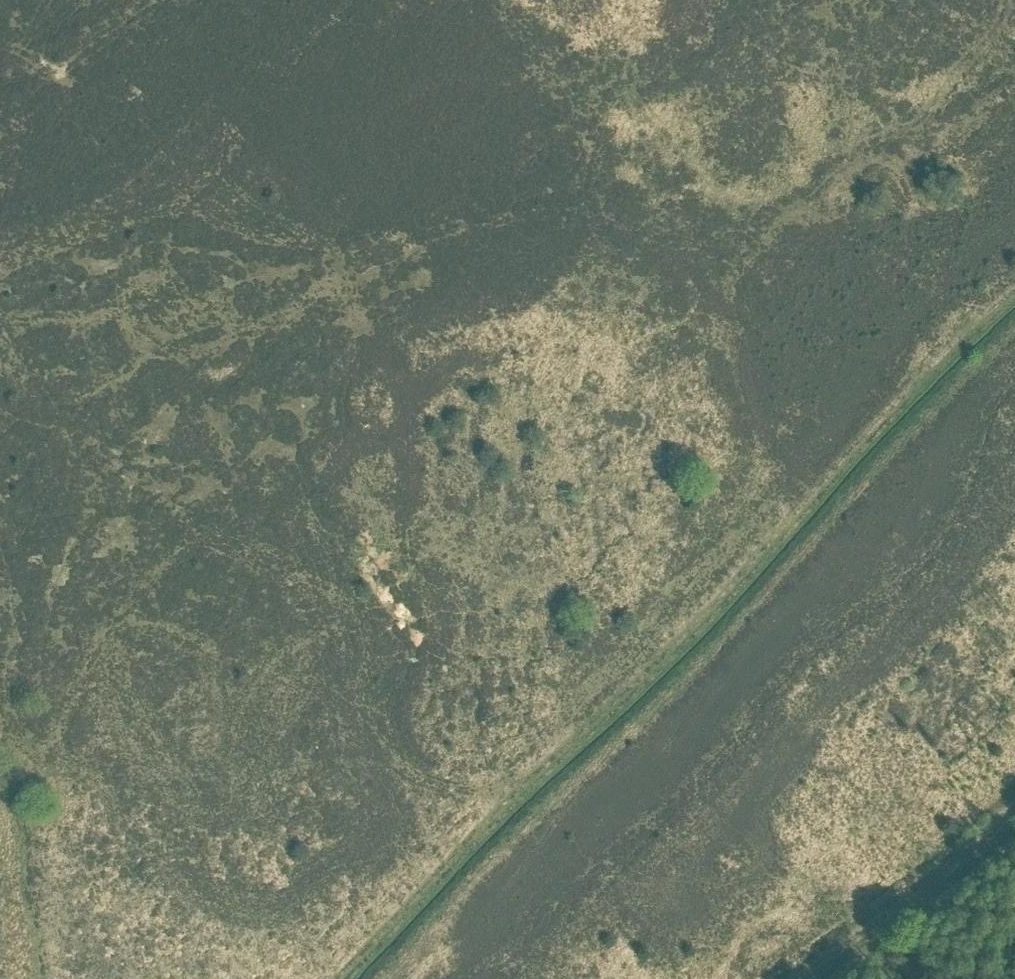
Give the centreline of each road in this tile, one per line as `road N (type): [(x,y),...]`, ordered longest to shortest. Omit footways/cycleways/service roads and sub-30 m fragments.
road 1 (track): [(1014,806),(971,849),(789,978)]

